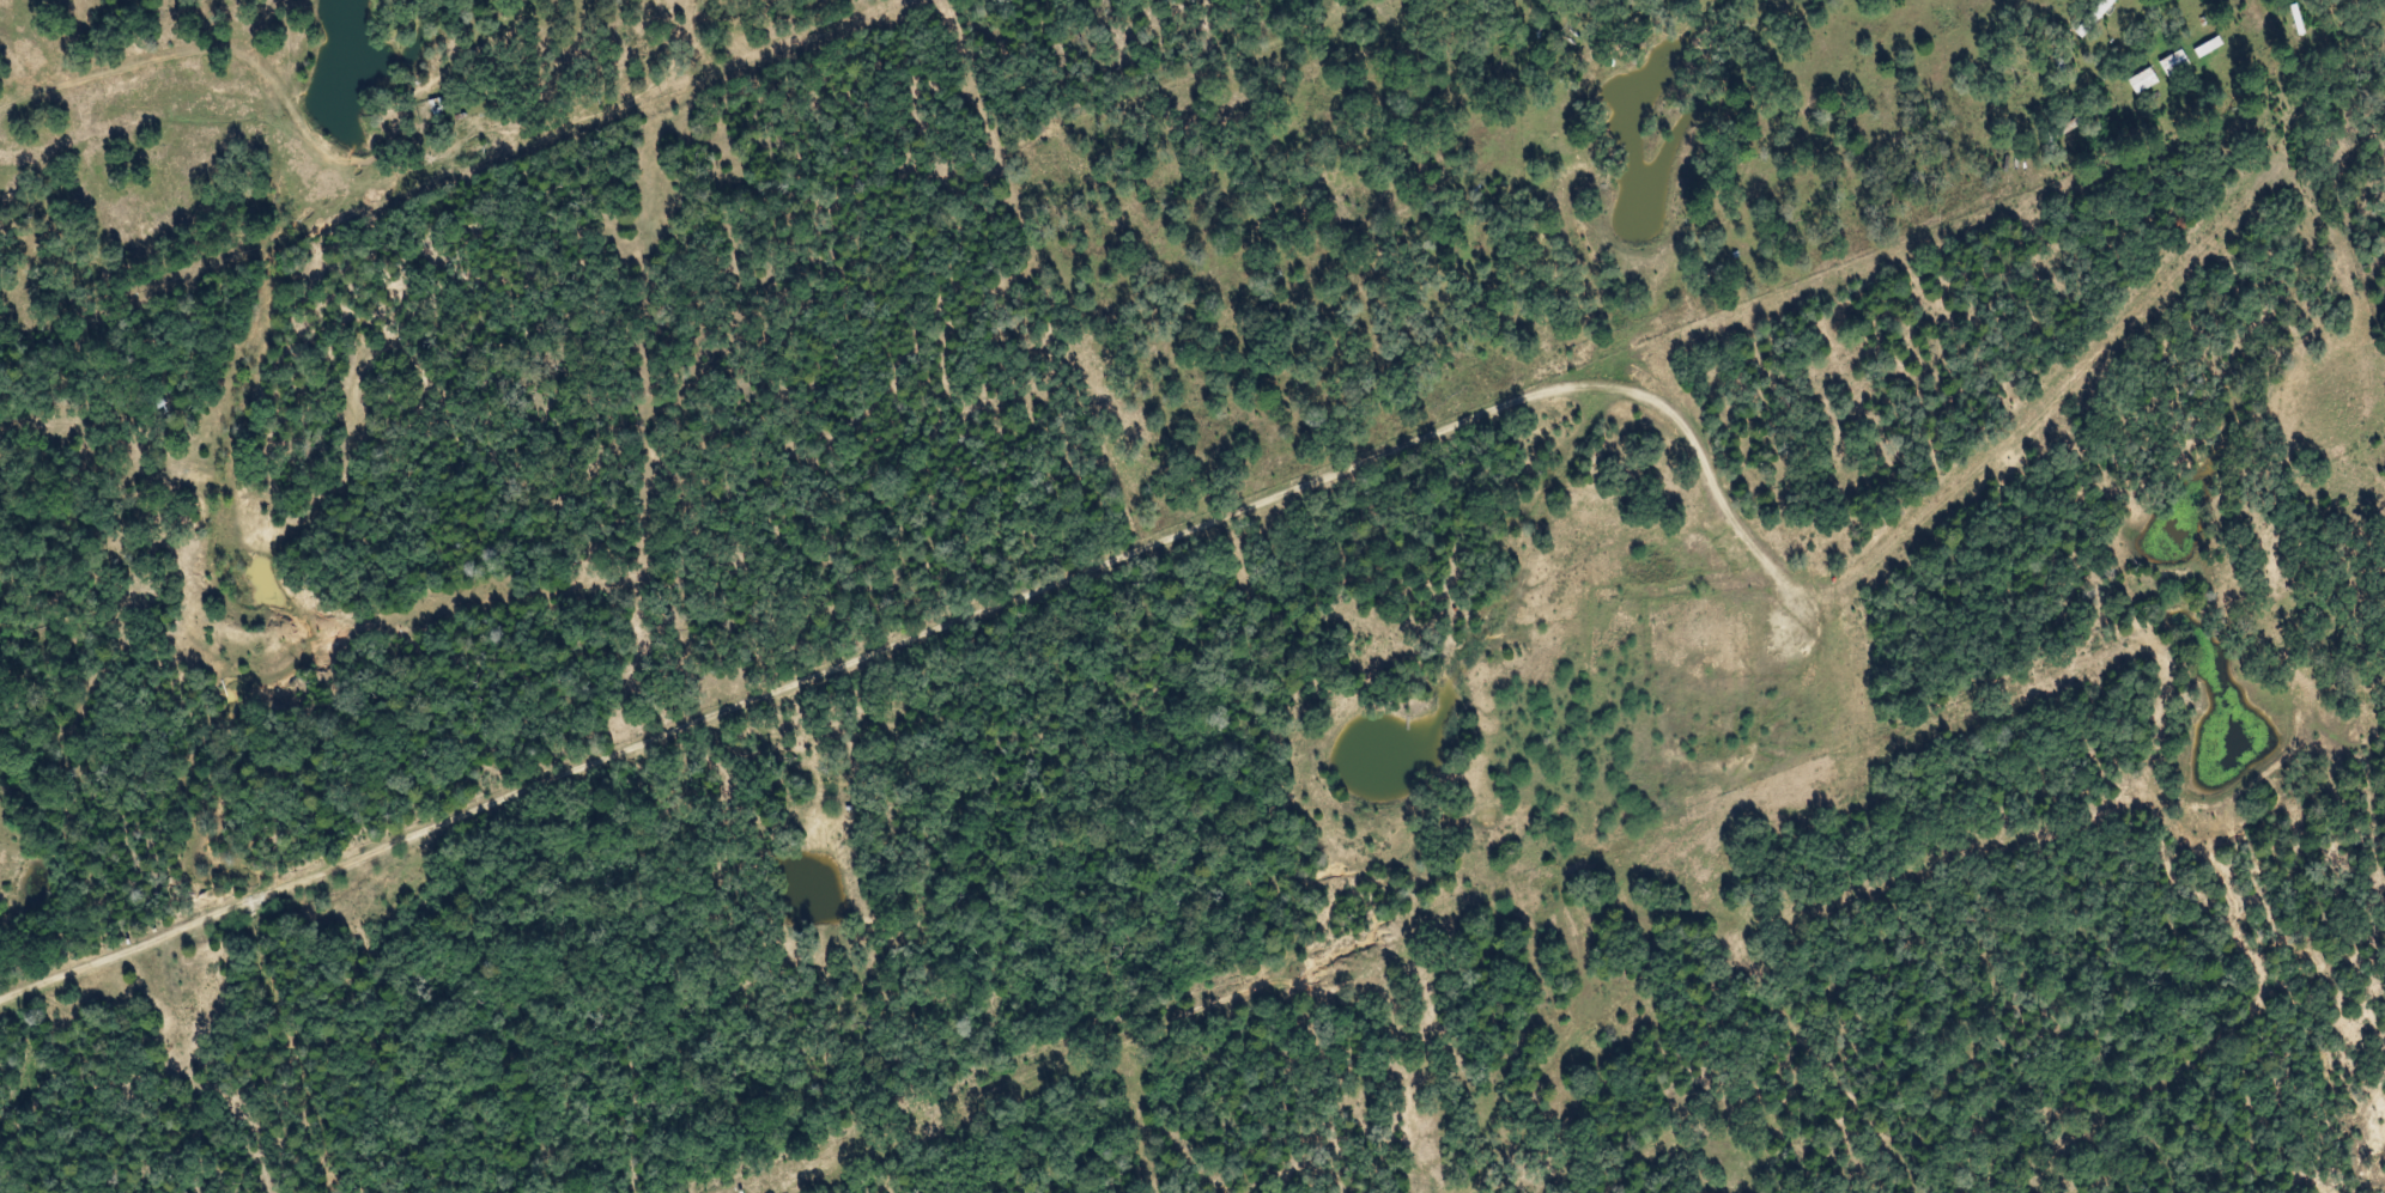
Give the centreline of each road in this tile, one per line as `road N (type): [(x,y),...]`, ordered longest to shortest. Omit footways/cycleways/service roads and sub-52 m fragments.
road 1 (residential): [(0,970),(2262,83)]

